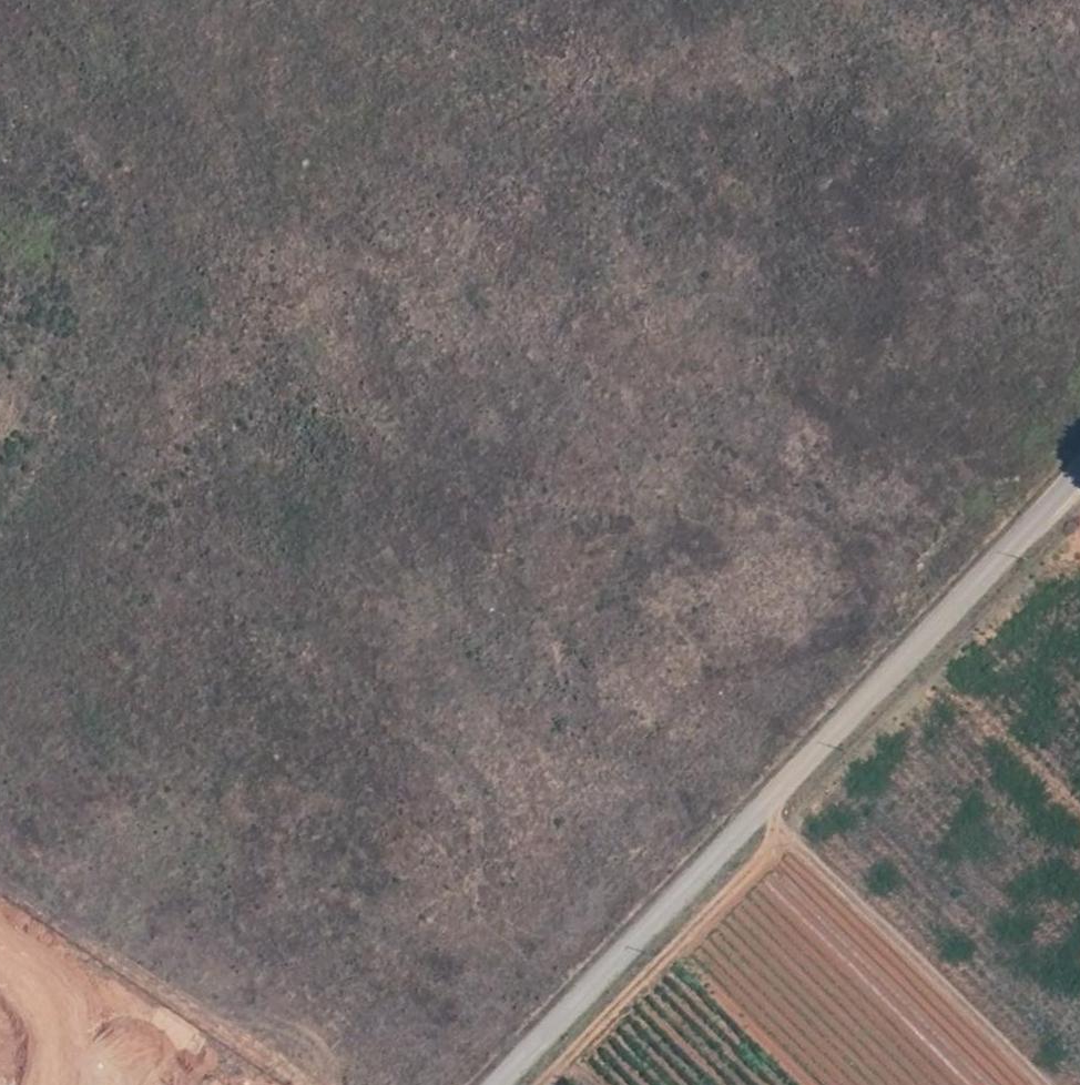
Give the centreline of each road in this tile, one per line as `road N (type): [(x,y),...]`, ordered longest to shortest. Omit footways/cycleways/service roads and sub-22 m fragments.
road 1 (unclassified): [(506,1084),(1079,481)]

